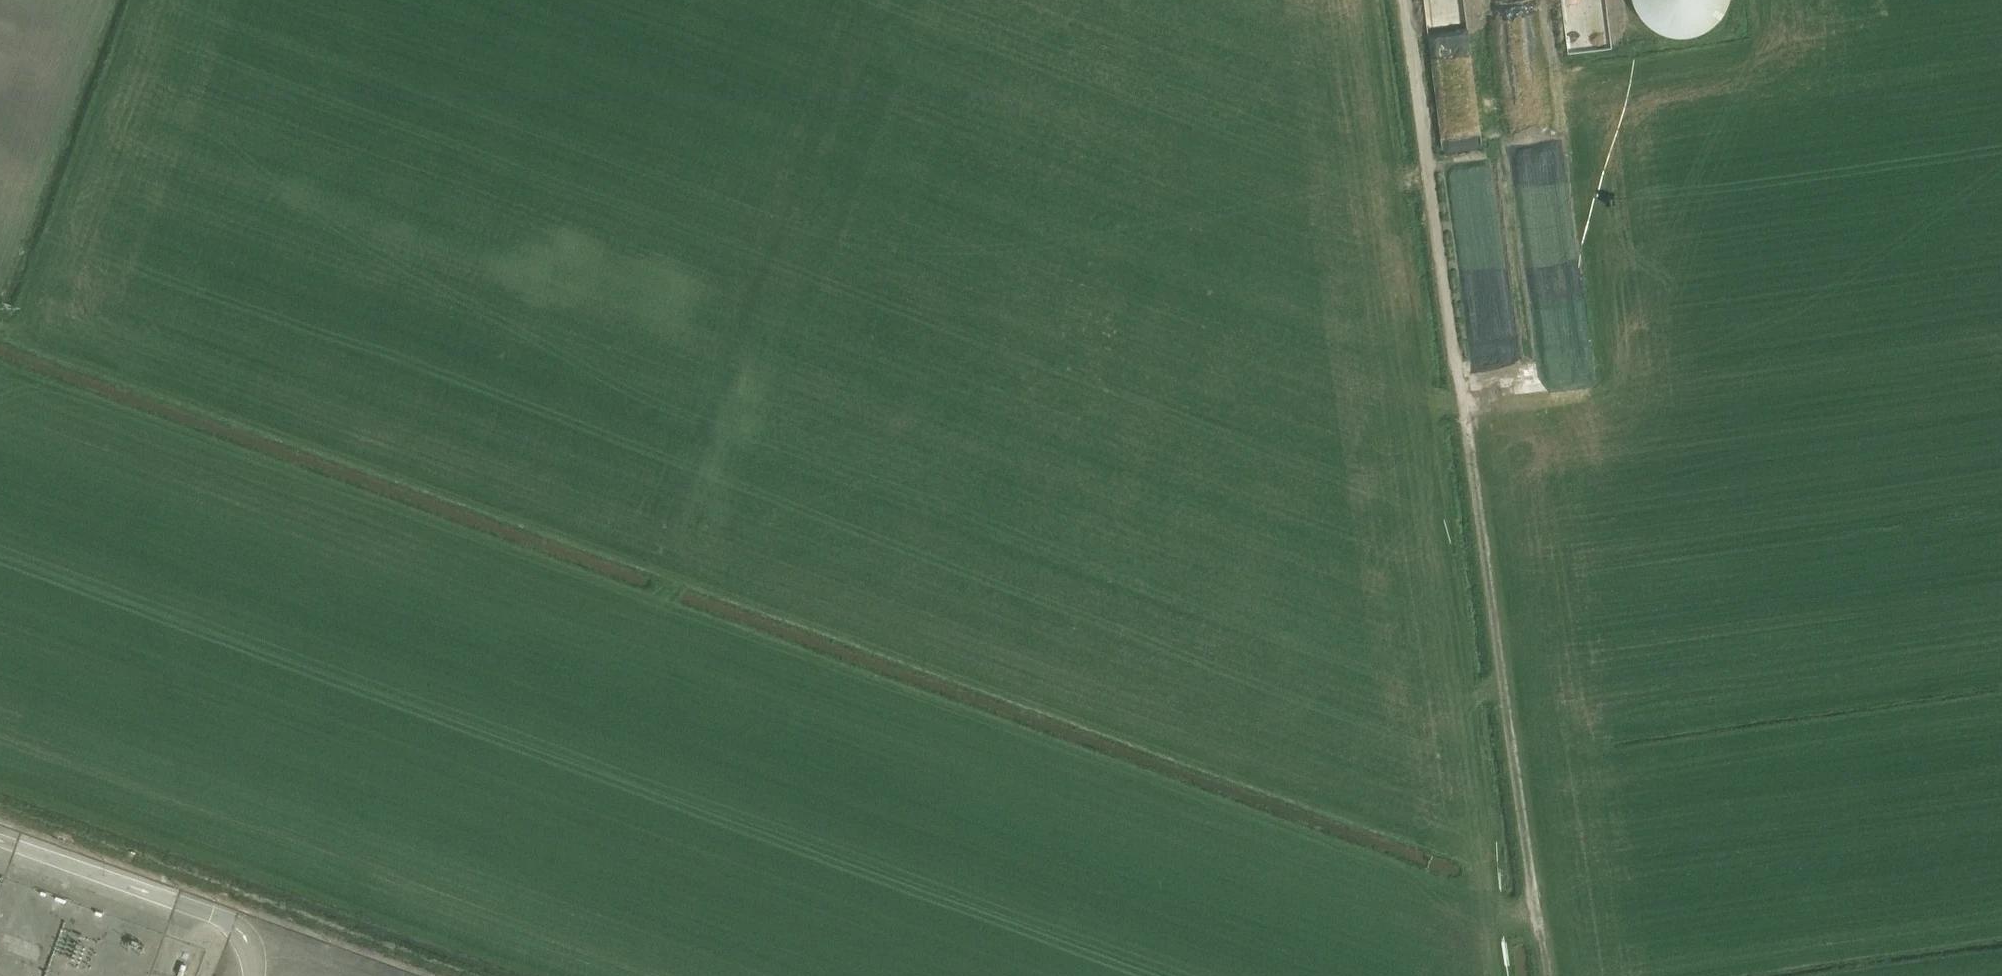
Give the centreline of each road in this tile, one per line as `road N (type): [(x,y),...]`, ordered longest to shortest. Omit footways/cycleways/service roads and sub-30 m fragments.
road 1 (track): [(1406,0),(1545,975)]

